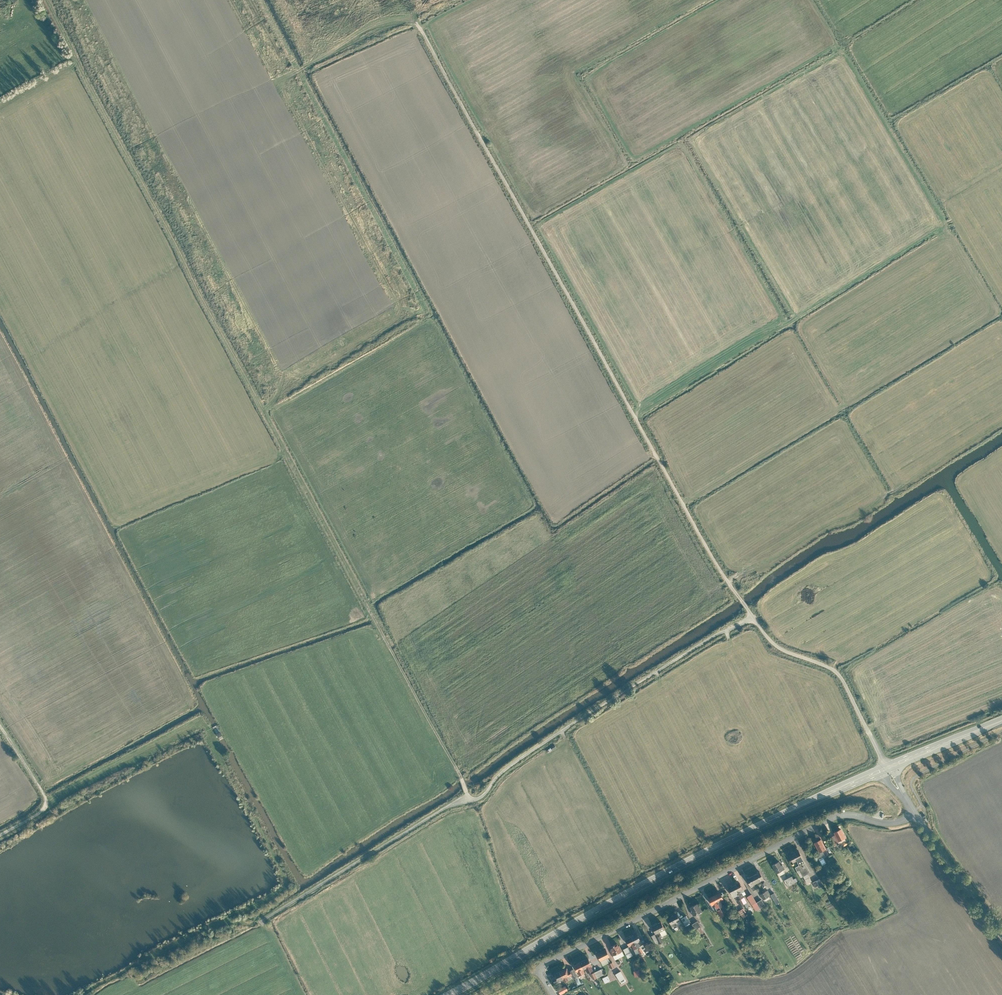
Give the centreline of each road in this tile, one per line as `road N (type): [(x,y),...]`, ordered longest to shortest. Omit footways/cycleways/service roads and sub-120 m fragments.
road 1 (track): [(754,621),(413,16)]
road 2 (track): [(754,621),(566,729),(479,795),(262,920)]
road 3 (secondary): [(449,994),(676,867),(886,767)]
road 4 (residential): [(554,994),(538,968),(792,838),(837,816),(886,823),(916,814)]
road 5 (track): [(469,800),(369,609)]
road 6 (track): [(886,767),(838,673),(783,648),(754,621)]
road 7 (tertiary): [(916,814),(1001,944)]
road 8 (track): [(0,835),(44,804),(0,728)]
road 9 (secondary): [(1001,720),(886,767)]

